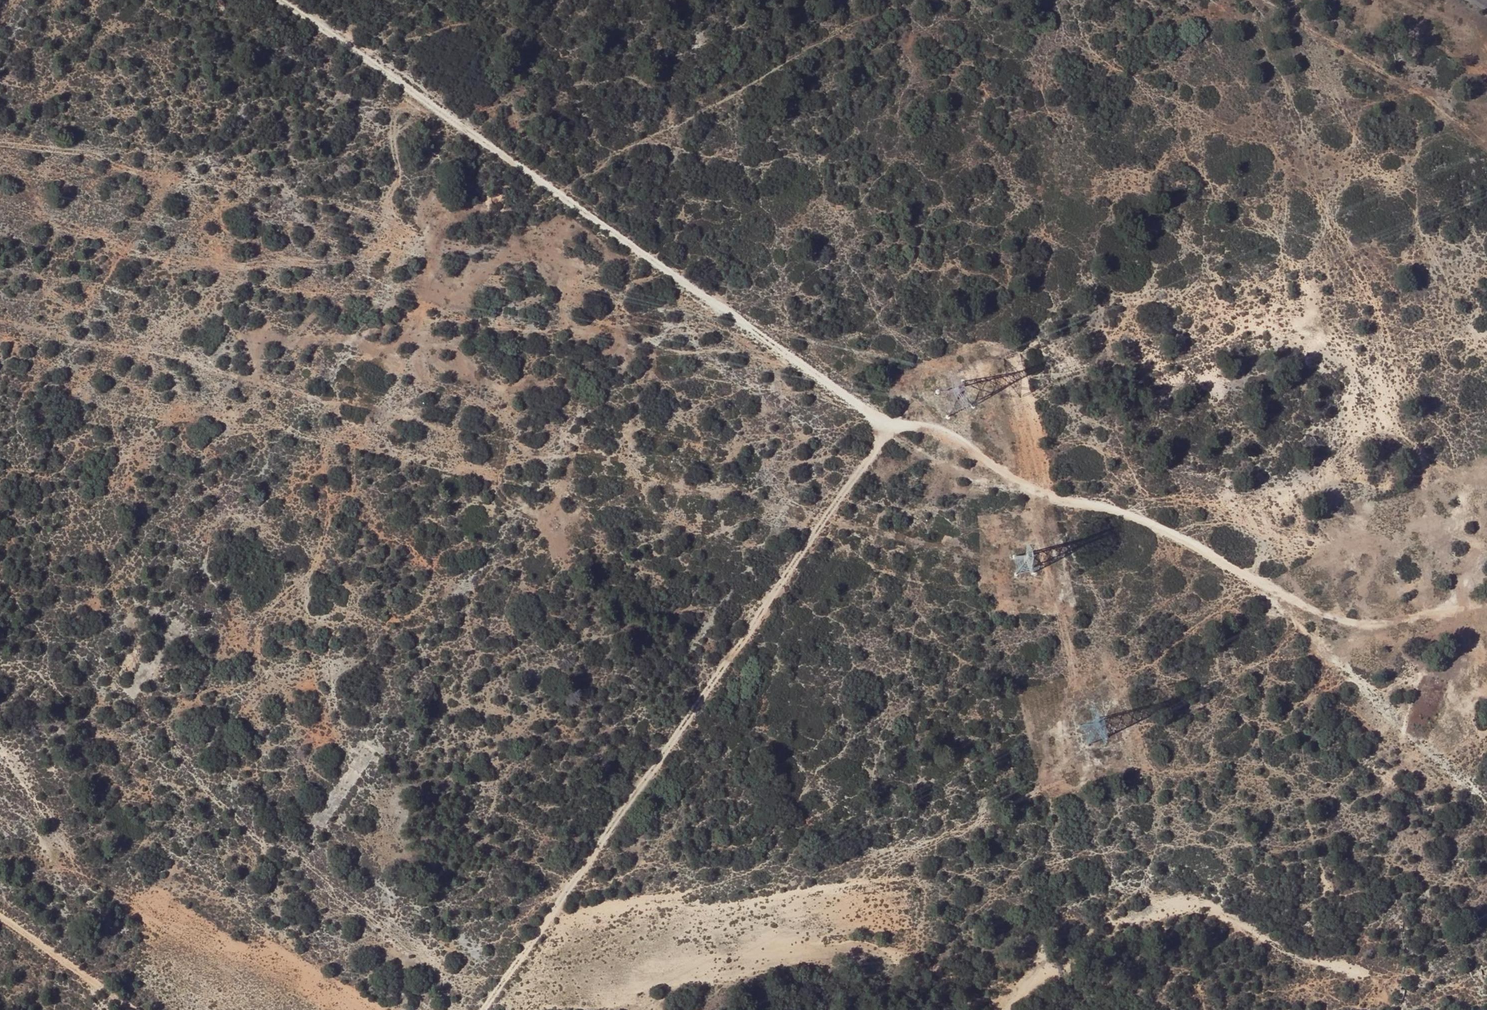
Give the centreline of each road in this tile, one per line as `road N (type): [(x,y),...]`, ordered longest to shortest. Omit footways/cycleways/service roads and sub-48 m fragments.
road 1 (track): [(283,0),(882,422),(949,435),(1031,488),(1137,519),(1343,620),(1386,623),(1486,606)]
road 2 (track): [(483,1009),(893,425)]
road 3 (track): [(135,1009),(0,916)]

